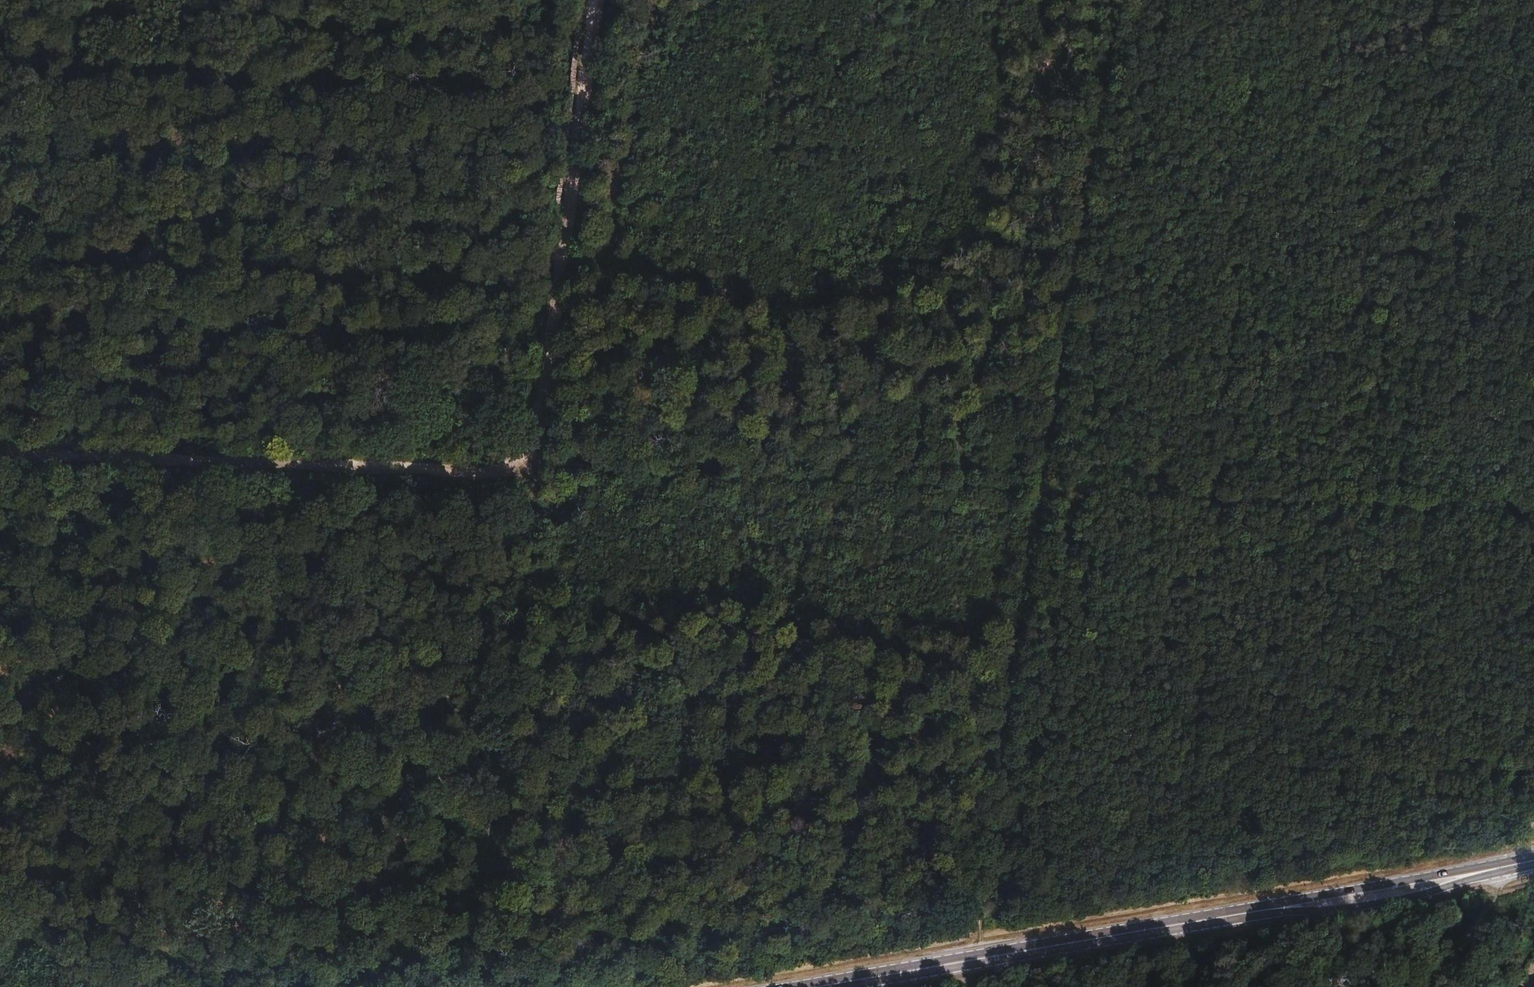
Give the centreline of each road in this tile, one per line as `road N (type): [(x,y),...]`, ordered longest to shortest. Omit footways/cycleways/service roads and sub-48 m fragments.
road 1 (track): [(973,986),(1110,0)]
road 2 (track): [(546,444),(473,986)]
road 3 (primary): [(1166,927),(1382,903),(1516,864)]
road 4 (primary): [(1516,864),(1166,927)]
road 5 (primary): [(816,986),(1166,927)]
road 6 (track): [(60,0),(0,310)]

